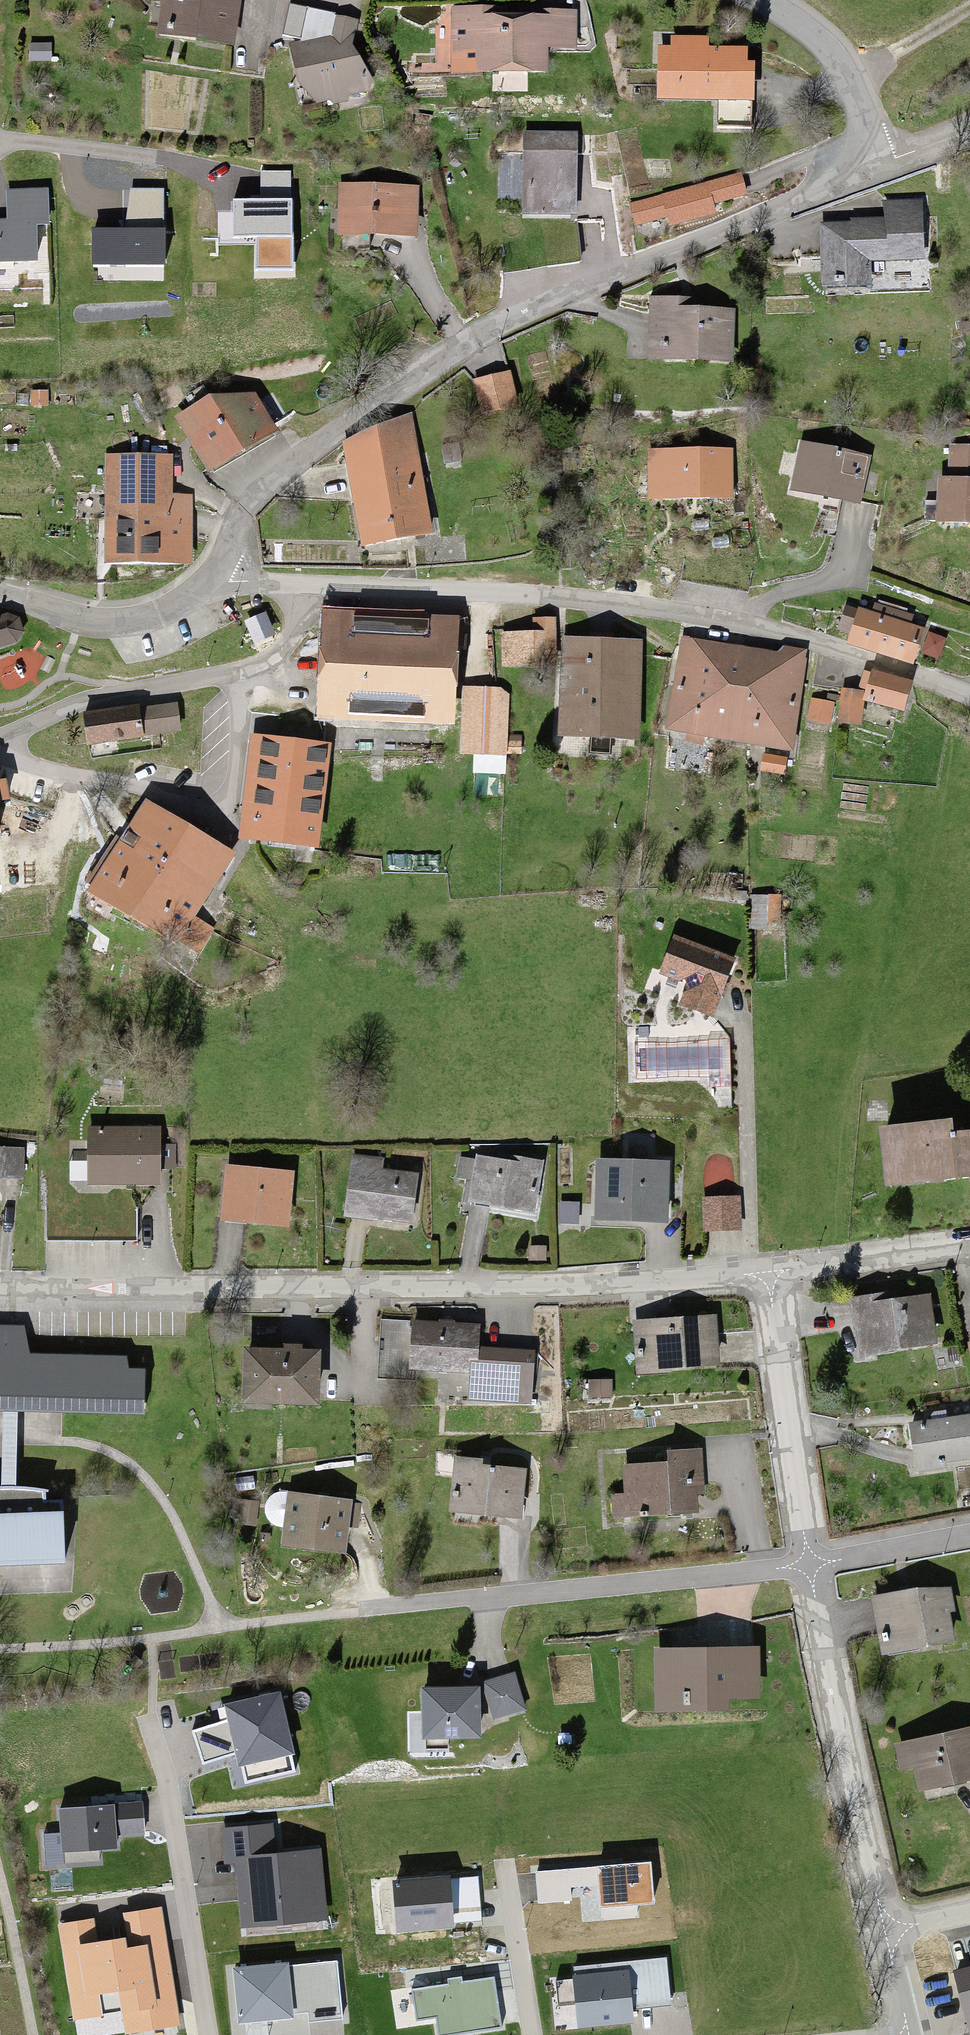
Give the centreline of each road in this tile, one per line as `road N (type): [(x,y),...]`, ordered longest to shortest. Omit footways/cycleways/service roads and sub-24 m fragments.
road 1 (residential): [(195,582),(281,474),(395,391),(514,320),(880,169)]
road 2 (residential): [(0,1288),(497,1287),(767,1273)]
road 3 (residential): [(301,590),(501,594),(631,607),(797,638),(969,698)]
road 4 (residential): [(220,1629),(809,1564)]
road 5 (residential): [(0,742),(94,698),(279,663),(299,635),(301,590)]
road 6 (residential): [(809,1564),(888,1926)]
road 7 (residential): [(136,1725),(164,1785),(206,2034)]
road 8 (residential): [(767,1273),(809,1564)]
road 9 (residential): [(880,169),(850,82),(814,32),(760,0)]
road 10 (residential): [(0,597),(67,620),(110,622),(160,607),(195,582)]
road 11 (residential): [(767,1273),(969,1243)]
road 12 (residential): [(505,1862),(533,2034)]
road 13 (residential): [(809,1564),(969,1533)]
road 14 (track): [(969,9),(850,82)]

